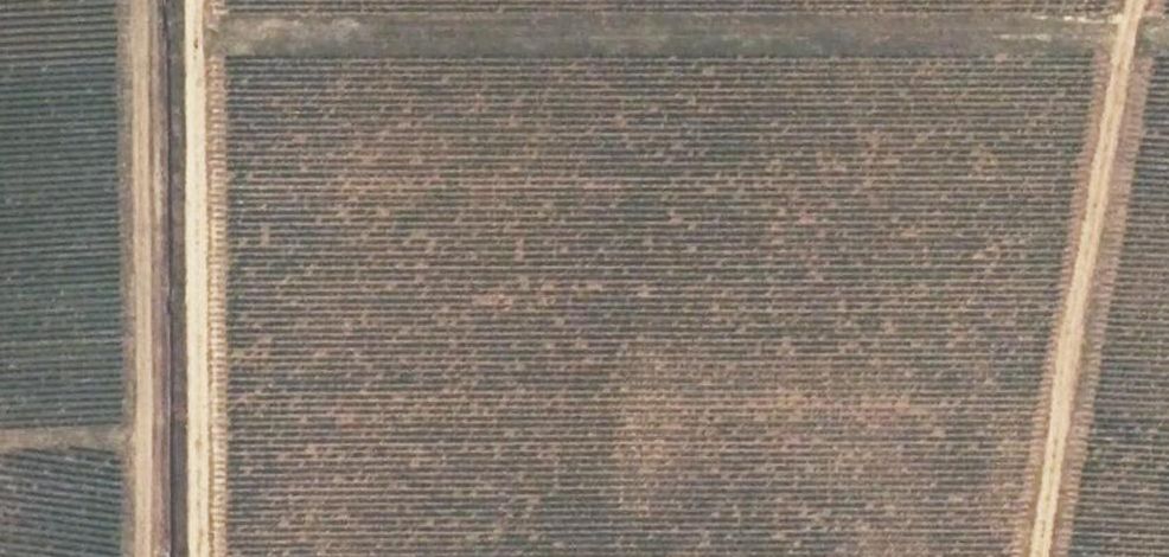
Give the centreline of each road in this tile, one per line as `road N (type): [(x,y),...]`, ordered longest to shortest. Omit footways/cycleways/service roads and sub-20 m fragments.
road 1 (track): [(195,24),(1168,35)]
road 2 (track): [(1139,0),(1064,363),(1035,556)]
road 3 (track): [(195,0),(197,556)]

